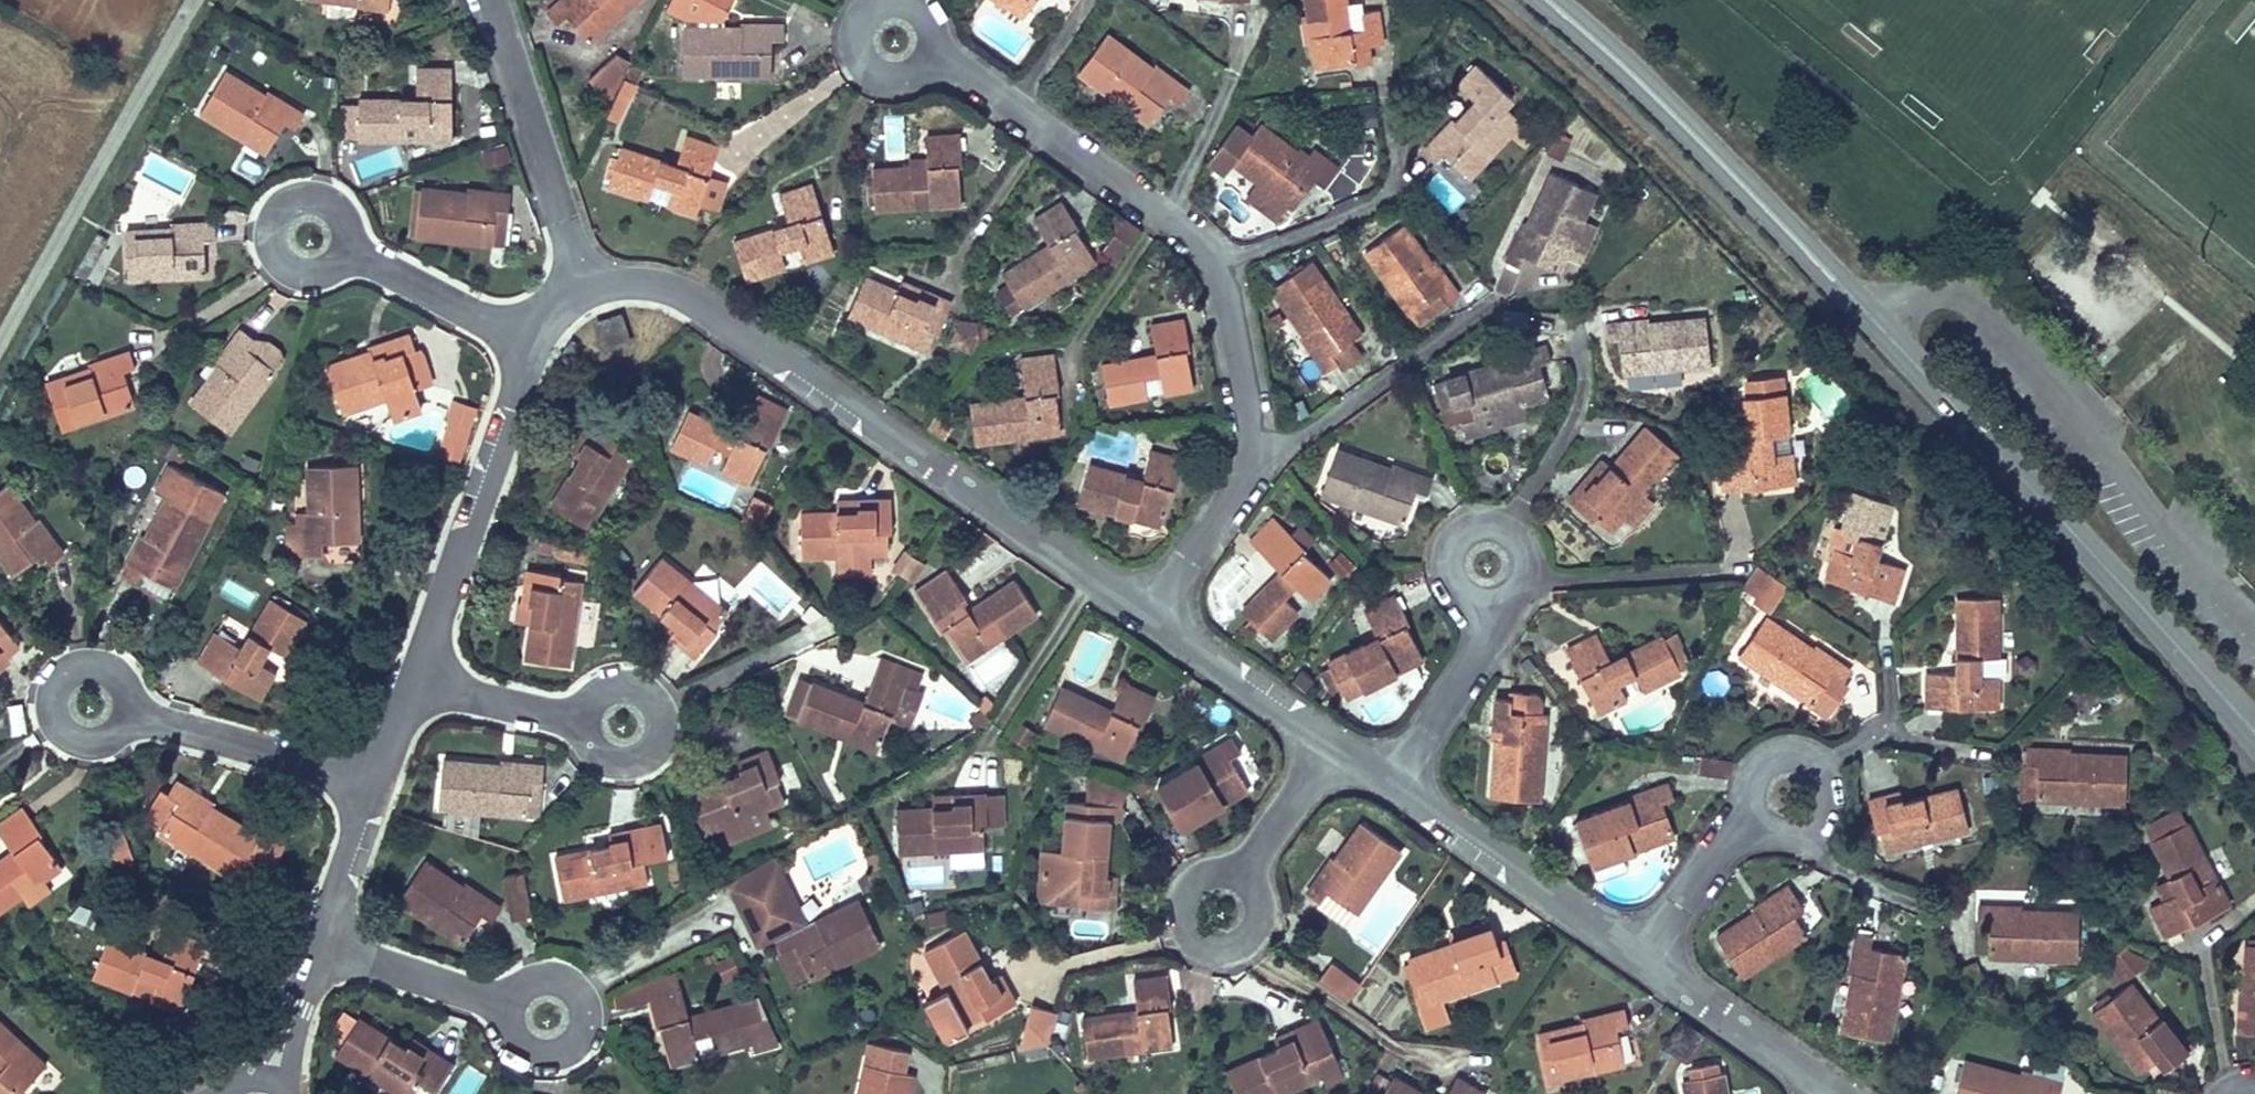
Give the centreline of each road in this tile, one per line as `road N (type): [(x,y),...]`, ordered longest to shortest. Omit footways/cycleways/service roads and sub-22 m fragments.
road 1 (tertiary): [(2254,734),(1875,322),(1672,114),(1545,0)]
road 2 (residential): [(894,38),(953,68),(1202,245),(1217,267),(1256,447),(1248,473),(1151,618)]
road 3 (residential): [(1151,618),(698,304),(648,285),(582,290)]
road 4 (unclassified): [(192,0),(0,338)]
road 5 (residential): [(532,343),(416,684)]
road 6 (residential): [(1643,960),(1393,787)]
road 7 (residential): [(491,0),(582,290)]
road 8 (residential): [(91,705),(379,785)]
road 9 (residential): [(1490,566),(1495,601),(1482,649),(1393,787)]
road 10 (residential): [(309,237),(532,343)]
road 11 (residential): [(547,1018),(319,950)]
road 12 (residential): [(1836,1093),(1643,960)]
road 13 (residential): [(1337,748),(1151,618)]
road 14 (residential): [(1793,797),(1745,822),(1643,960)]
road 15 (residential): [(621,727),(416,684)]
road 16 (residential): [(1219,910),(1337,748)]
road 17 (residential): [(379,785),(319,950)]
road 18 (residential): [(319,950),(272,1079)]

